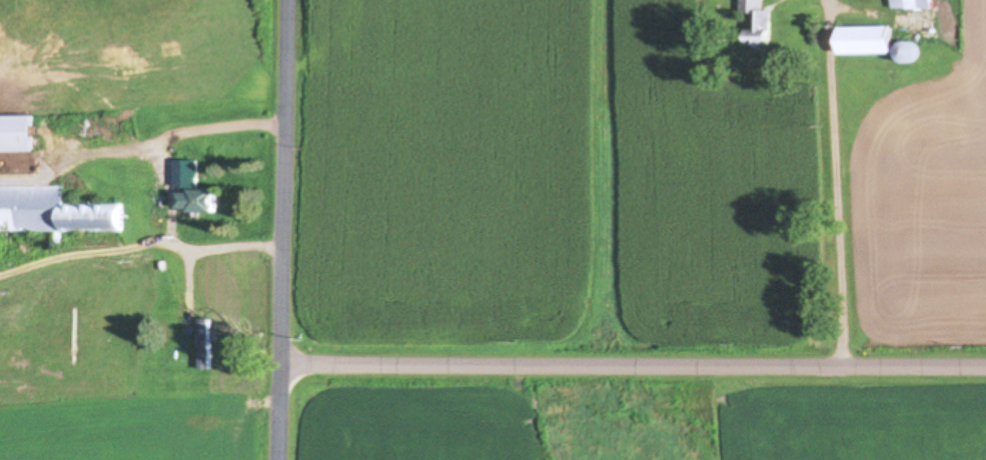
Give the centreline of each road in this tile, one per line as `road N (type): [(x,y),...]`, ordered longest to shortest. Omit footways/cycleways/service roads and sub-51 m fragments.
road 1 (residential): [(985,371),(281,365)]
road 2 (residential): [(280,459),(282,0)]

